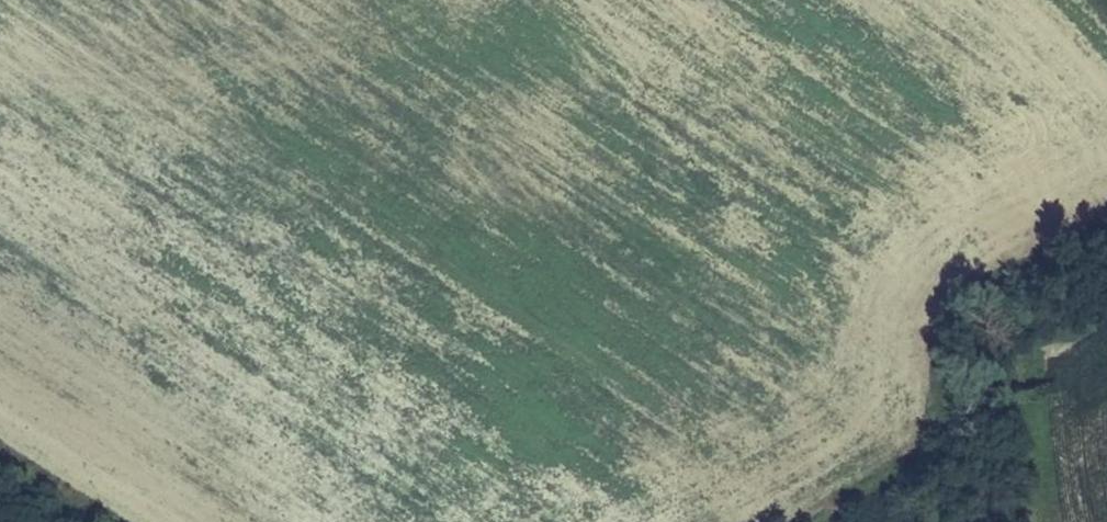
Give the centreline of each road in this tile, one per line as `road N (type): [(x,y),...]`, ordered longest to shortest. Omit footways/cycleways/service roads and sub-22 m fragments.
road 1 (track): [(973,521),(950,342),(955,307),(1002,264),(1106,227)]

